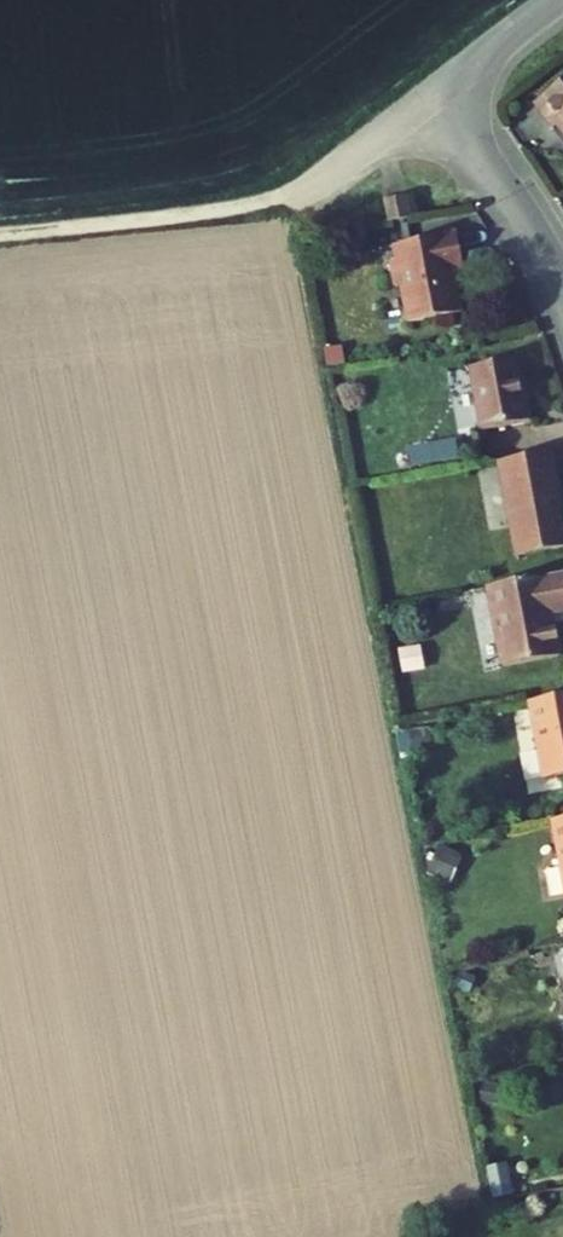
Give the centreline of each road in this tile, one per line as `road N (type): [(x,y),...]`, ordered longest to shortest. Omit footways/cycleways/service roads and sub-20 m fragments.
road 1 (track): [(0,236),(209,212),(310,187)]
road 2 (residential): [(562,285),(438,91)]
road 3 (residential): [(438,91),(310,187)]
road 4 (residential): [(558,0),(438,91)]

